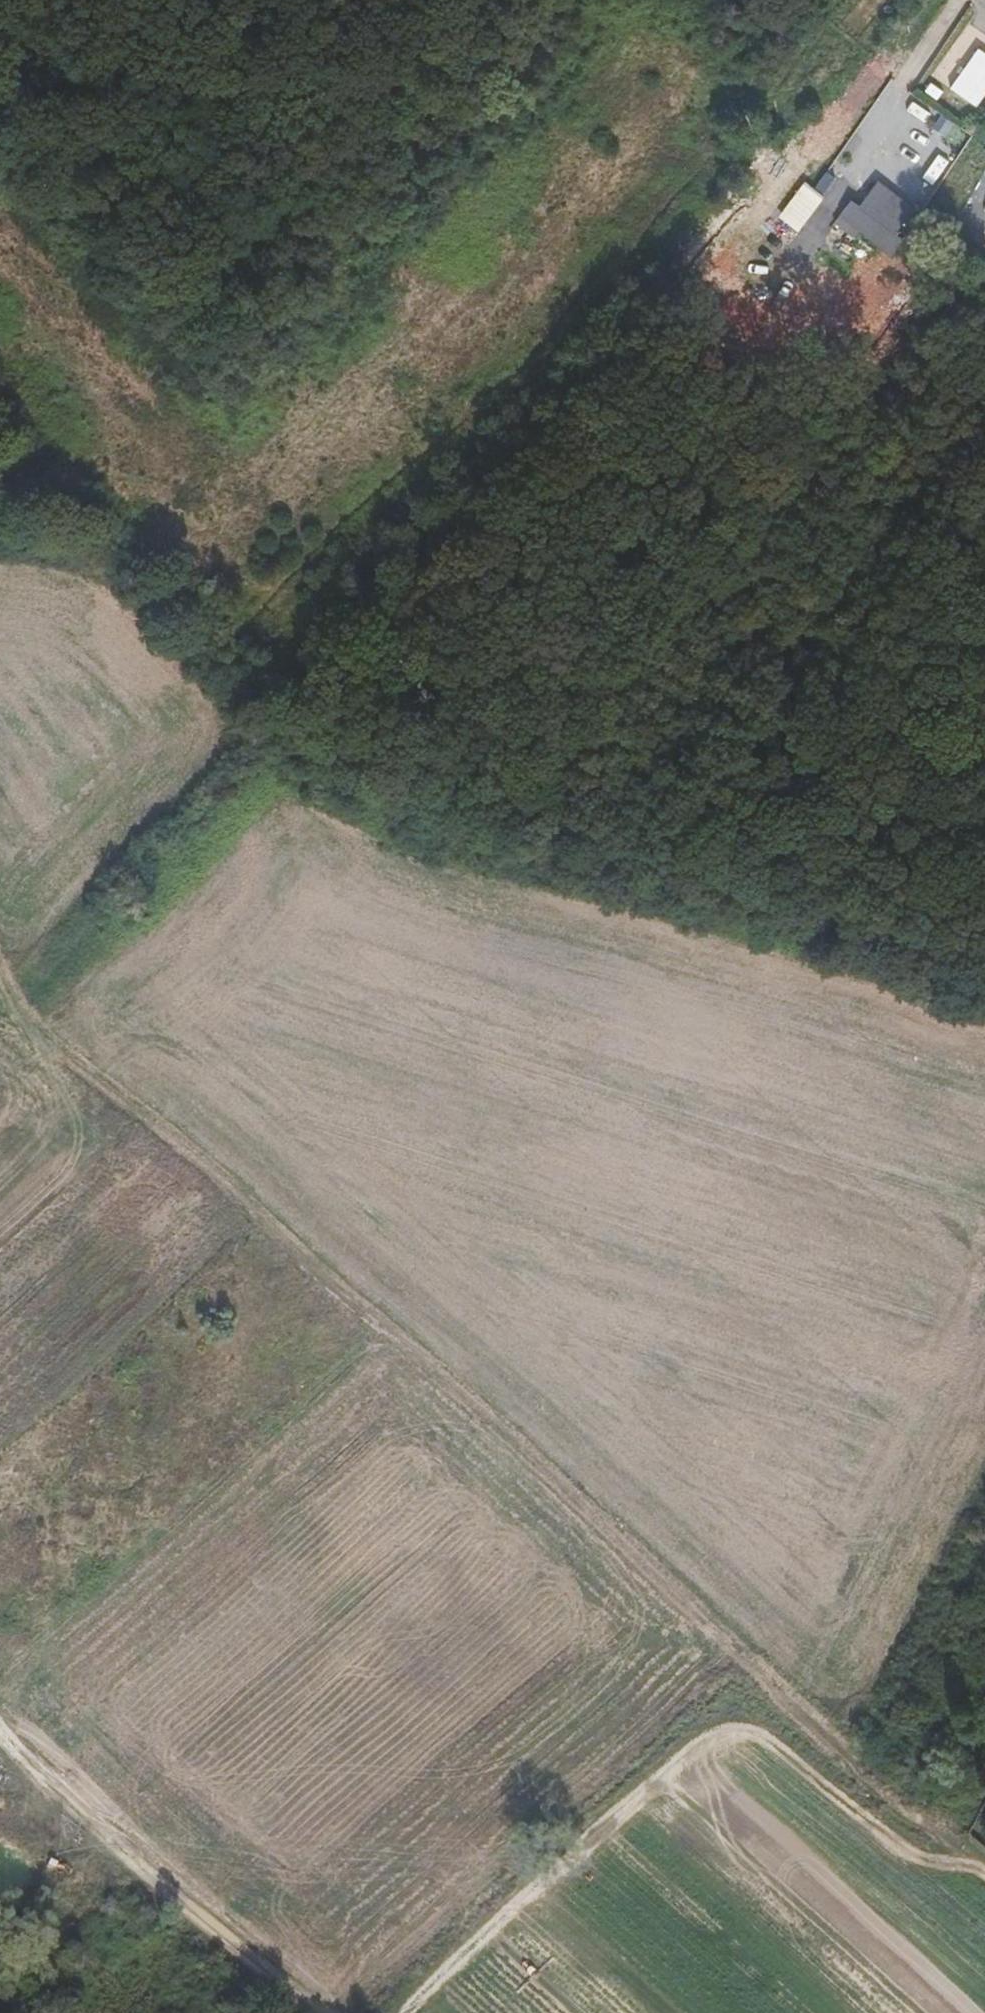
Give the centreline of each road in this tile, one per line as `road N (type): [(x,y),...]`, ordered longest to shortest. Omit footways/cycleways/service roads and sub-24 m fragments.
road 1 (track): [(0,990),(32,1036),(168,1165),(820,1727)]
road 2 (residential): [(820,1727),(984,1871)]
road 3 (unclassified): [(961,0),(895,87),(921,124),(894,173)]

